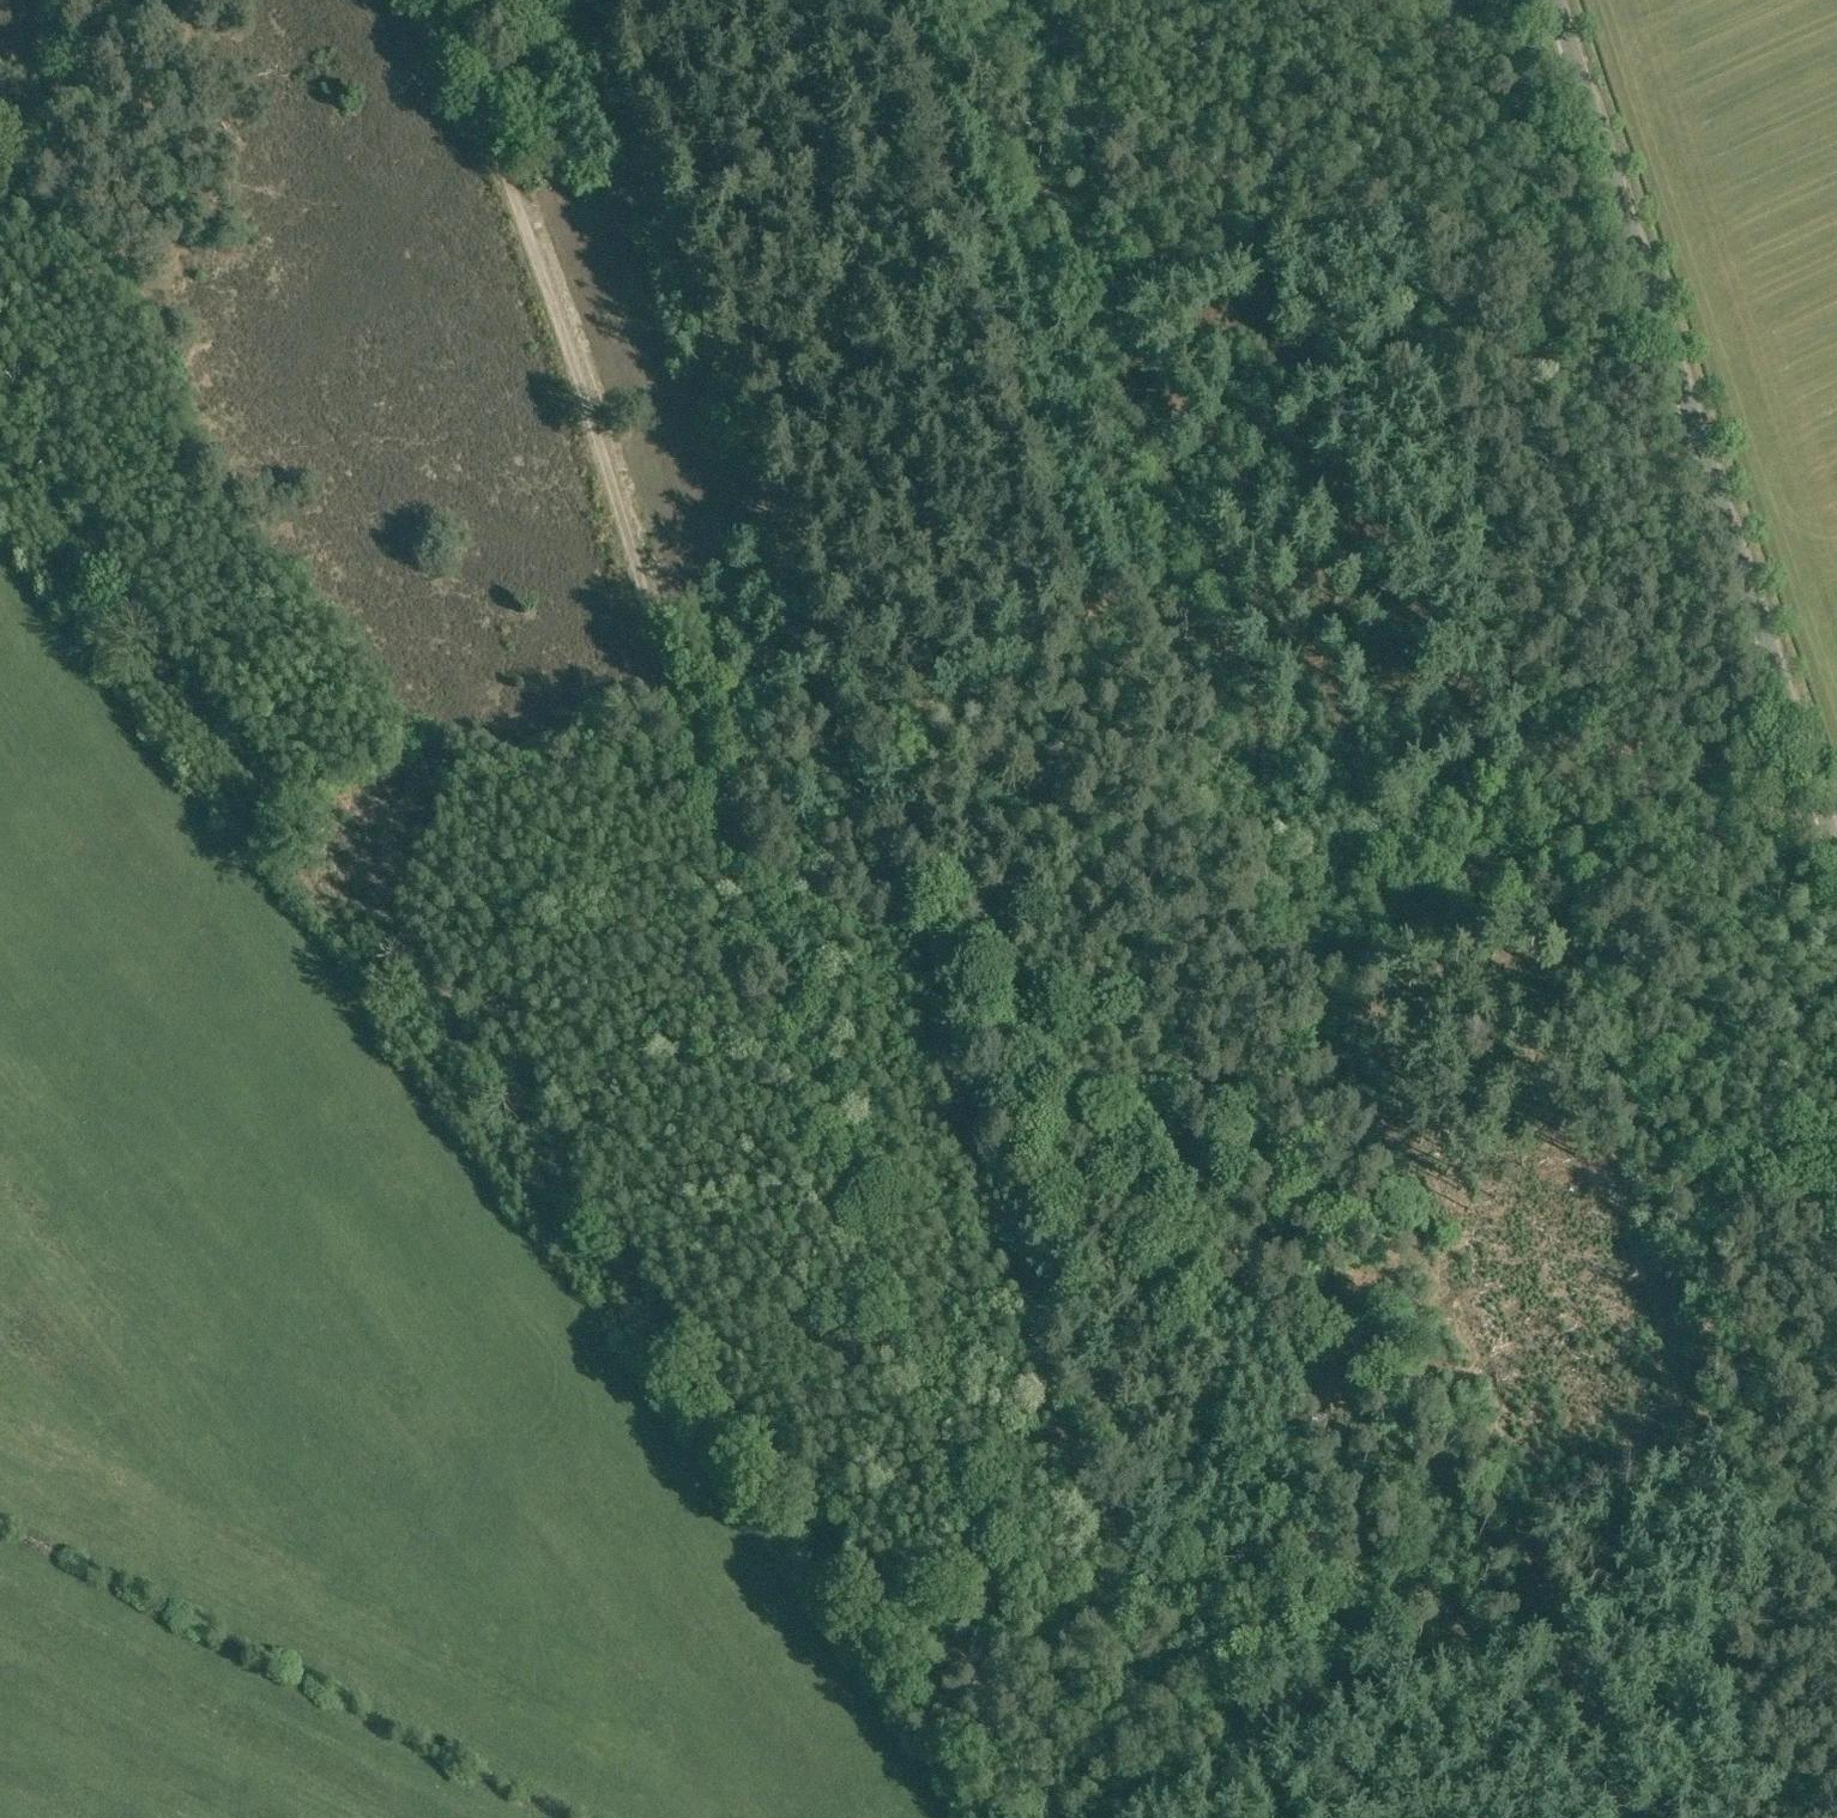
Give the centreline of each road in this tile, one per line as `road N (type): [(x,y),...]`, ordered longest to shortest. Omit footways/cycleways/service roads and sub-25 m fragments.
road 1 (track): [(420,0),(479,114),(534,258),(1035,1748),(1067,1817)]
road 2 (unclassified): [(1836,856),(1555,0)]

